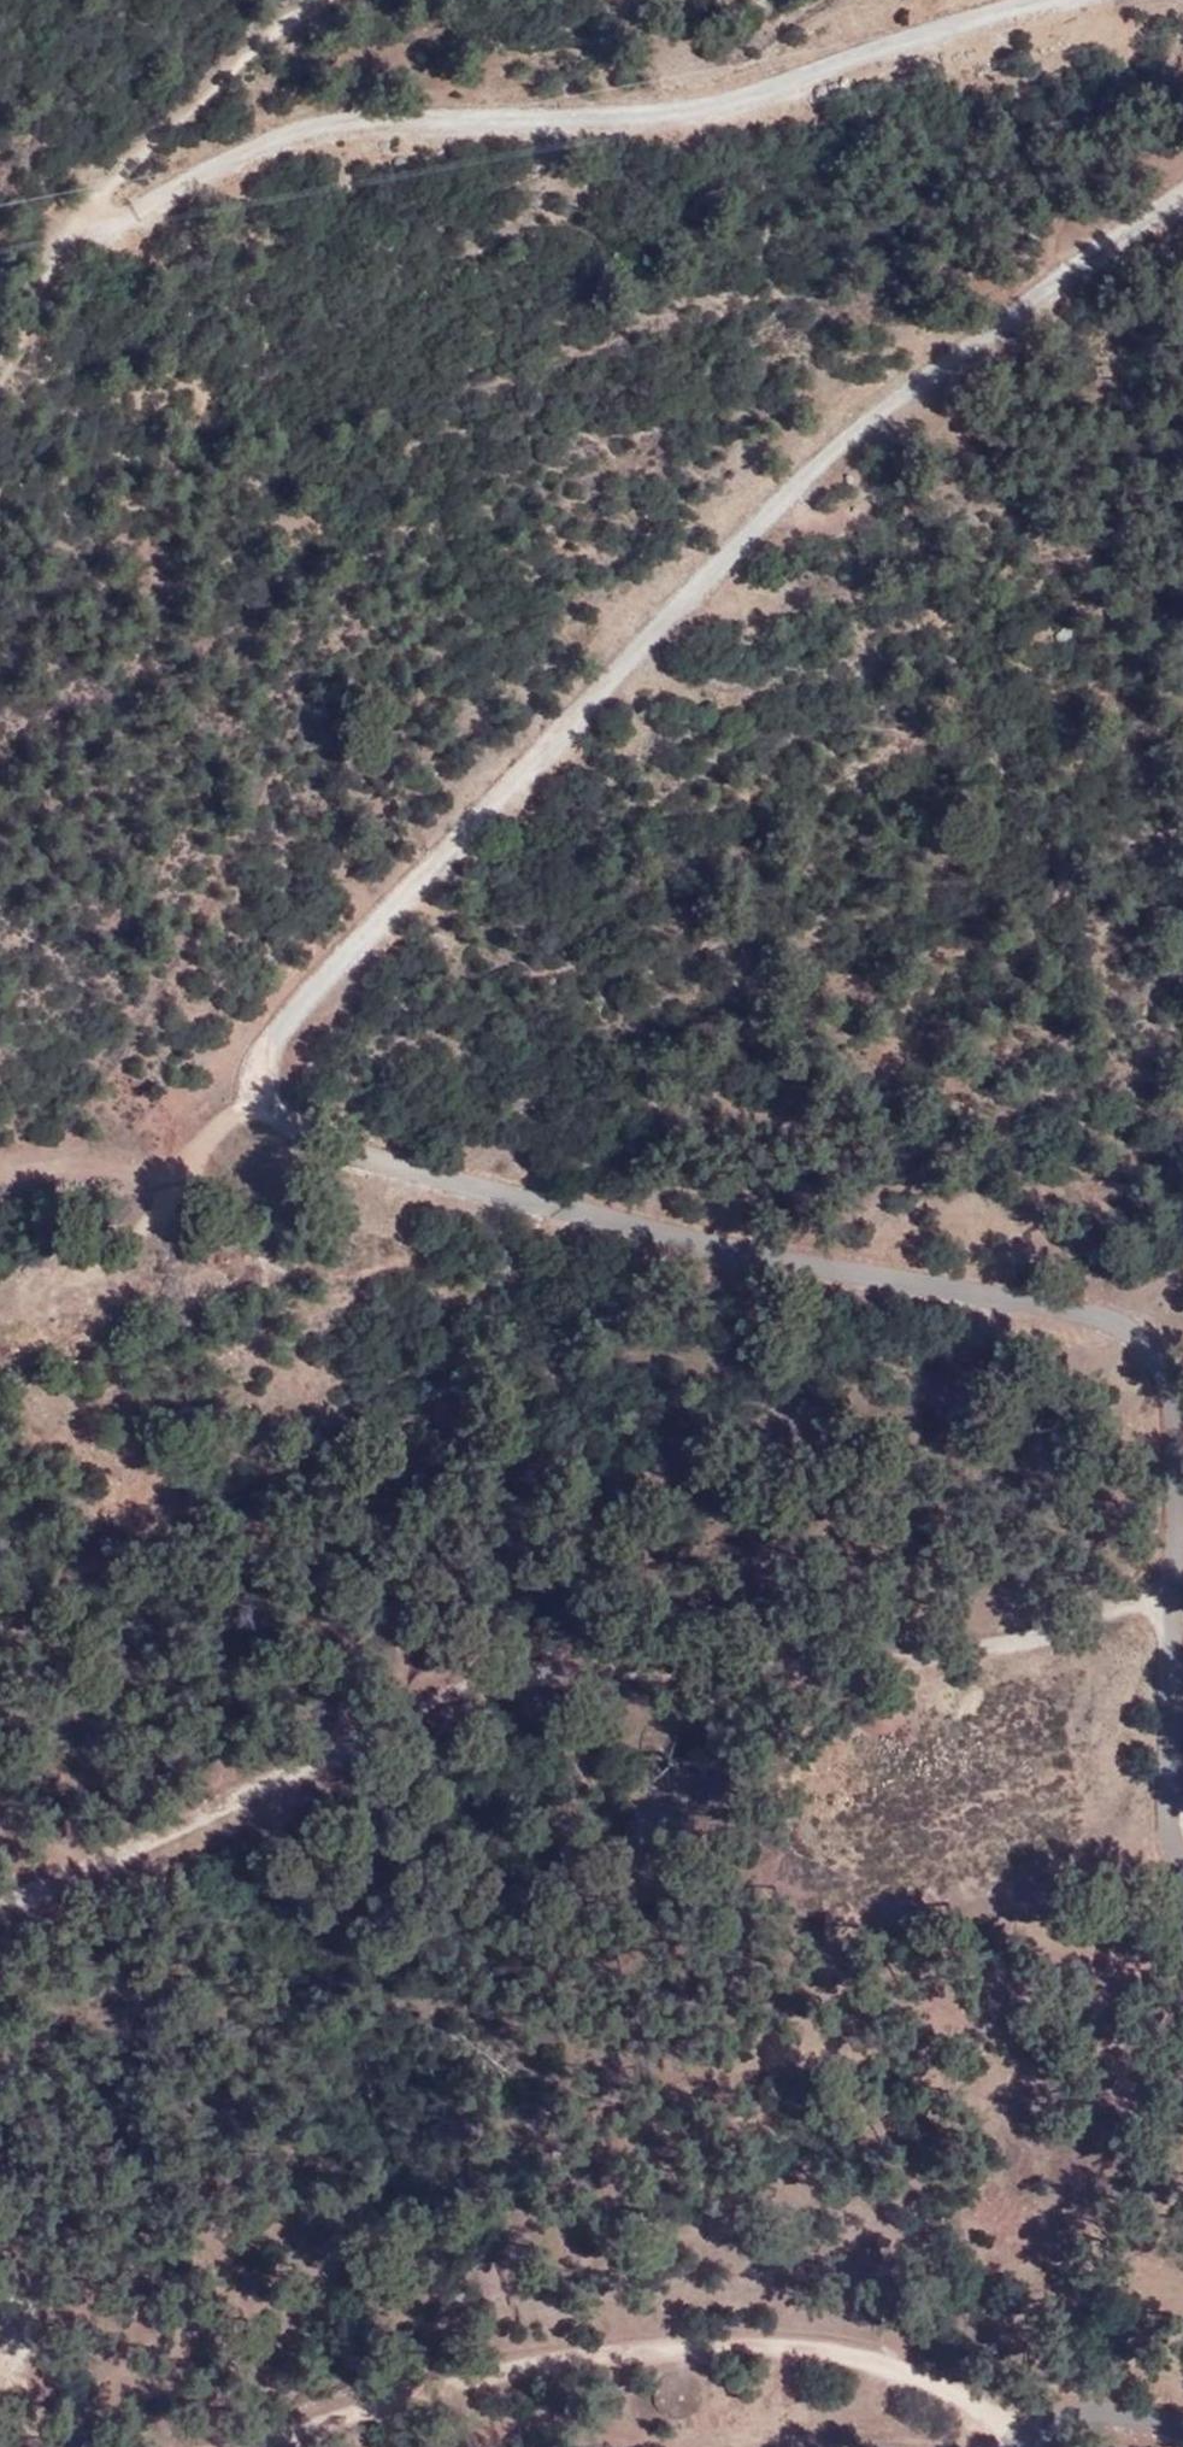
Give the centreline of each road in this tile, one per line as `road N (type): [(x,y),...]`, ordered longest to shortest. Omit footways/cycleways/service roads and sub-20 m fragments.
road 1 (track): [(0,1900),(455,1695),(672,1684),(877,1662),(1174,1592)]
road 2 (track): [(1052,2446),(922,2380),(803,2347),(685,2342),(580,2357),(252,2446)]
road 3 (track): [(304,0),(168,121),(75,235),(0,377)]

